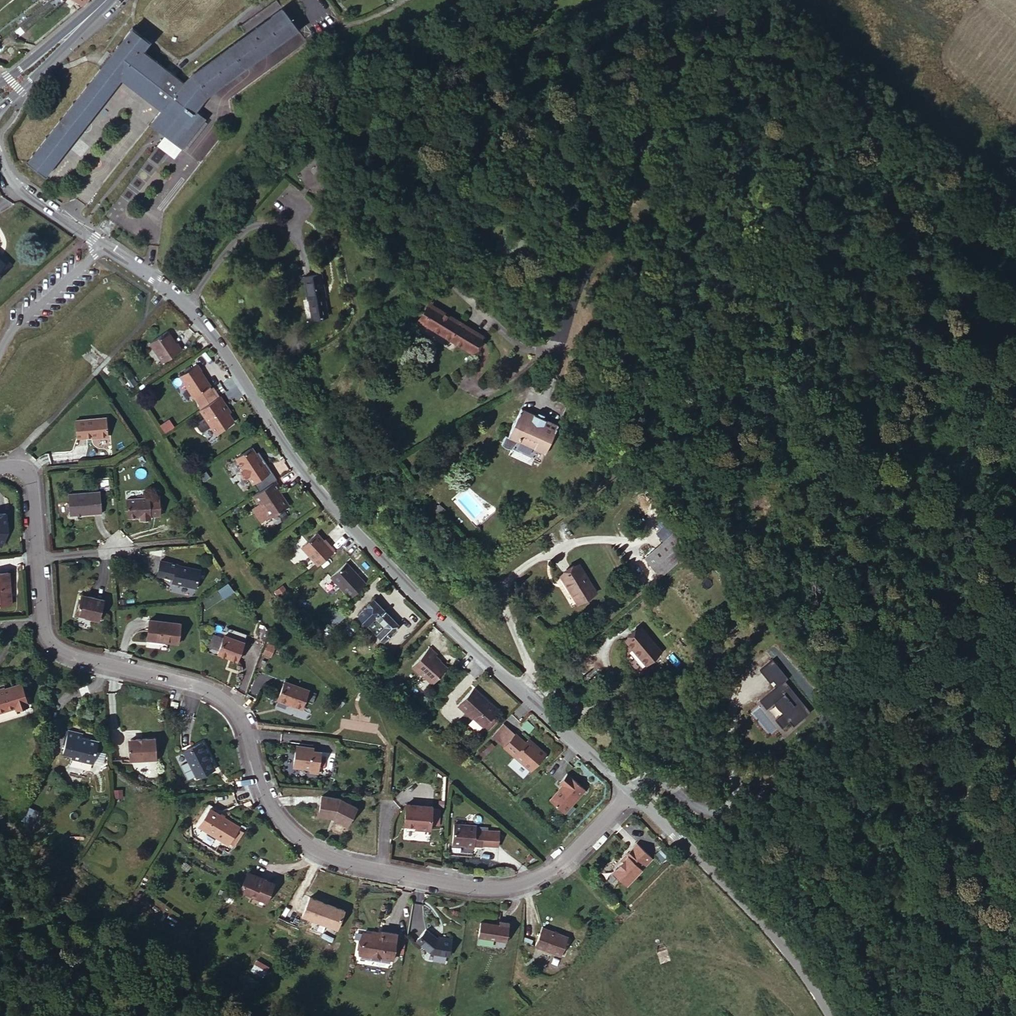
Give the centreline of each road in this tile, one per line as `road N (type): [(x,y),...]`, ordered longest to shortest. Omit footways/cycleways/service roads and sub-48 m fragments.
road 1 (residential): [(633,794),(542,874),(510,883),(463,884),(330,854),(294,837),(274,814),(238,714),(225,700),(57,648),(42,632),(36,554)]
road 2 (track): [(1015,569),(977,521),(896,480),(794,397),(743,376),(683,314),(639,136),(638,98),(661,57),(719,0)]
road 3 (residential): [(633,794),(402,582),(318,492),(194,312),(104,244)]
road 4 (track): [(639,136),(561,338),(544,350),(523,350),(494,329),(388,221),(309,183)]
road 5 (unclassified): [(833,1015),(718,874)]
road 6 (secondary): [(0,108),(107,0)]
road 7 (unclassified): [(0,350),(11,328),(104,244)]
road 8 (residential): [(104,244),(20,188),(0,152)]
road 9 (secondary): [(102,0),(0,82)]

